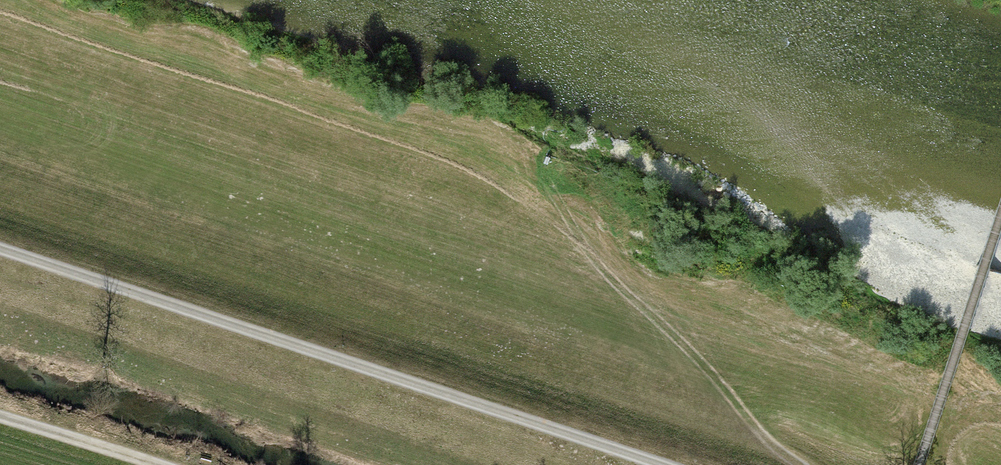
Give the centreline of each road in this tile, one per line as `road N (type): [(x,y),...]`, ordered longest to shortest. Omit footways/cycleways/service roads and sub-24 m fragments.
road 1 (track): [(0,249),(659,464)]
road 2 (track): [(1000,212),(919,464)]
road 3 (track): [(802,464),(774,446),(666,307)]
road 4 (track): [(0,418),(147,464)]

